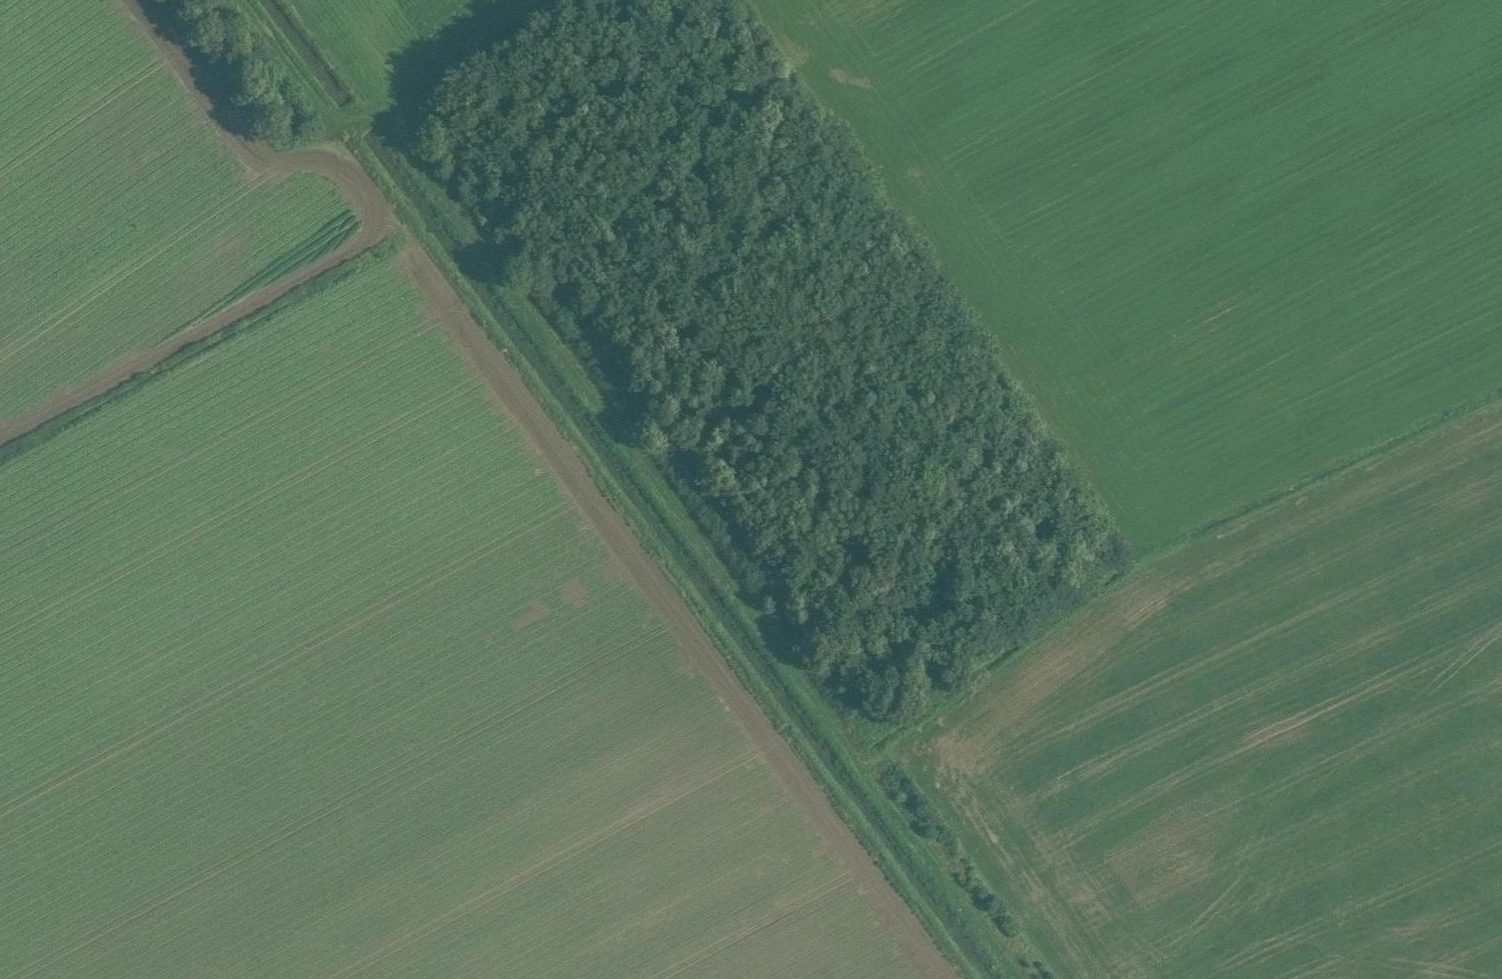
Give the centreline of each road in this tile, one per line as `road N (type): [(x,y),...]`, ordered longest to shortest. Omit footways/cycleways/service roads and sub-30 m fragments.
road 1 (track): [(1011,978),(287,0)]
road 2 (track): [(348,128),(245,0)]

